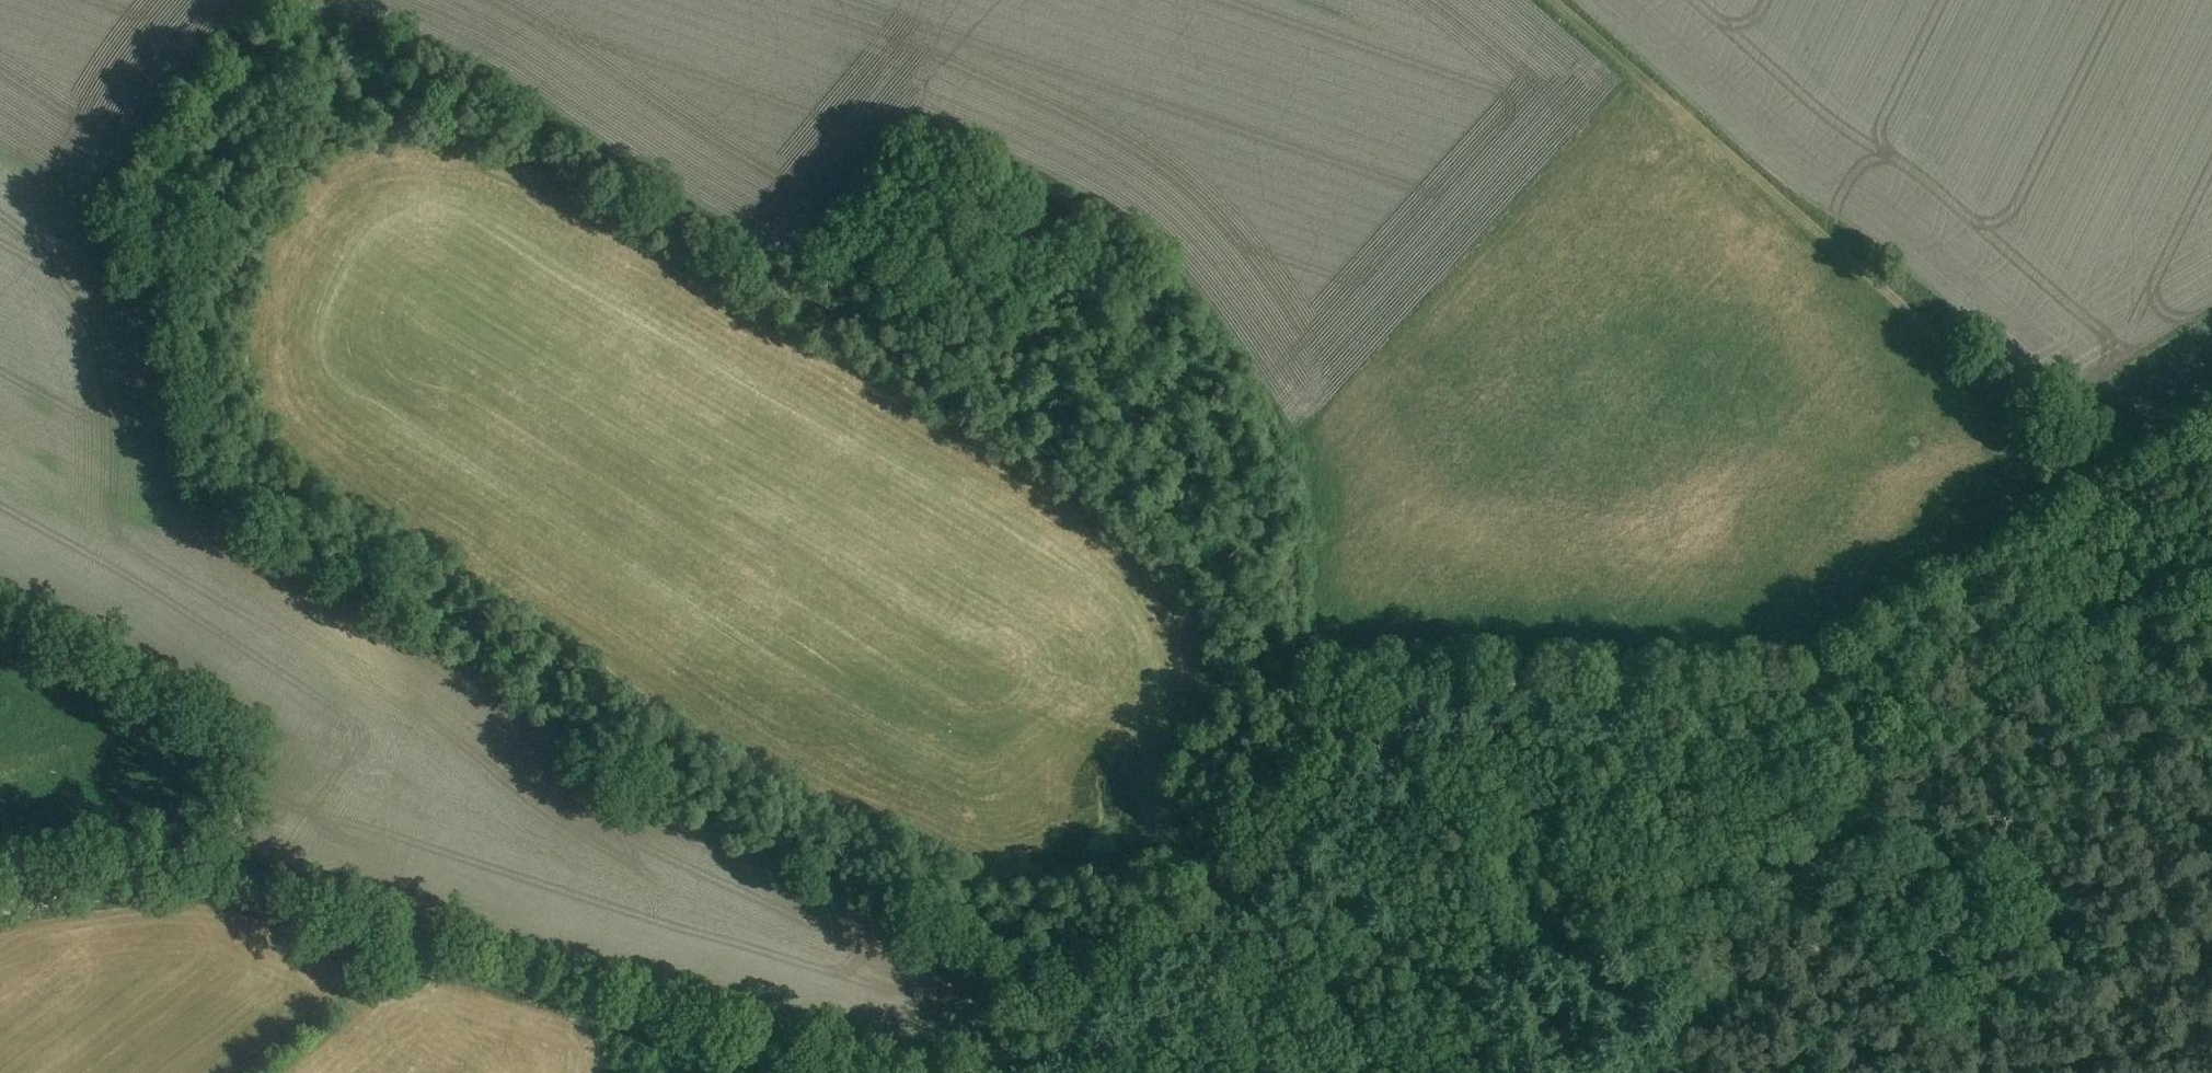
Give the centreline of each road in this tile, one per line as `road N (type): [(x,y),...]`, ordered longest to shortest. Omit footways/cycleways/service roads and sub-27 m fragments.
road 1 (track): [(1975,567),(1832,656),(1781,674),(1706,683),(1460,680),(1407,690),(1357,715),(1259,862),(1003,1042),(927,1072)]
road 2 (track): [(851,1072),(241,885),(145,876),(0,896)]
road 3 (track): [(1554,0),(2111,484)]
road 4 (track): [(2111,484),(1975,567)]

